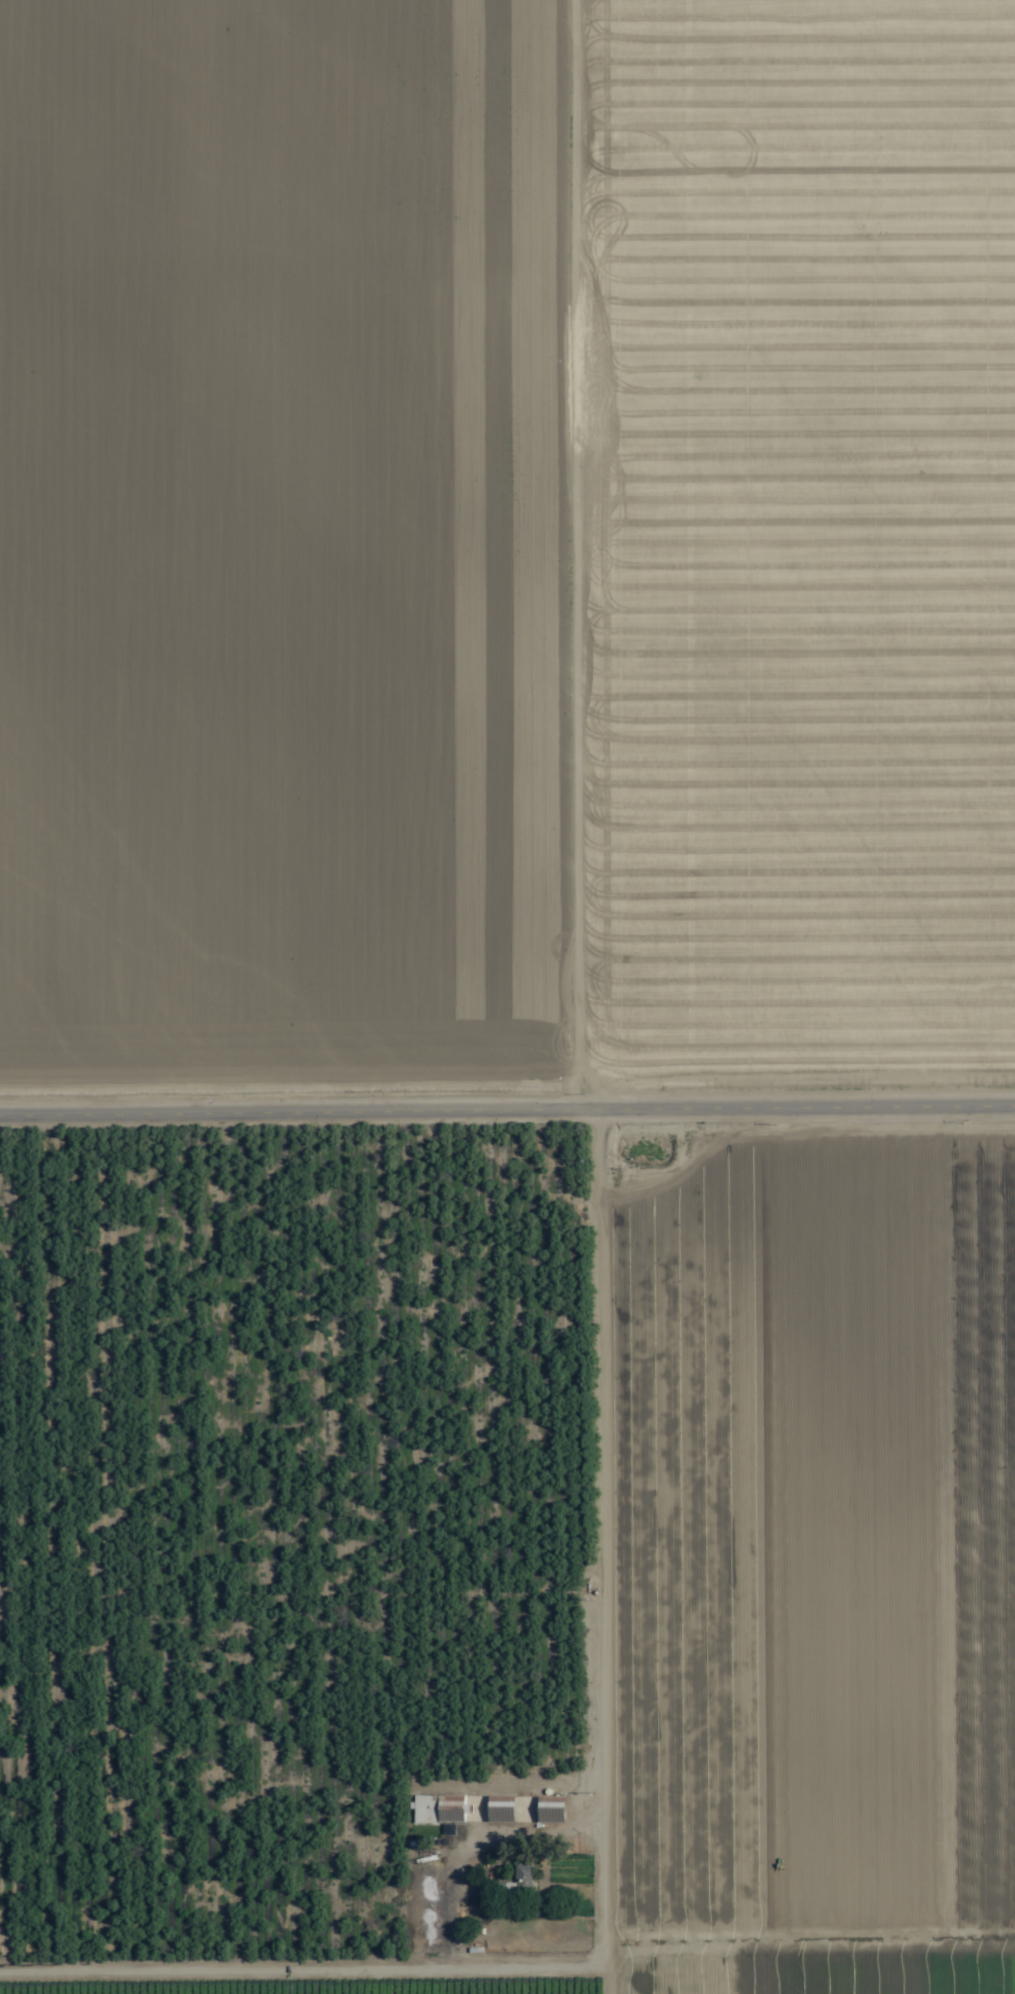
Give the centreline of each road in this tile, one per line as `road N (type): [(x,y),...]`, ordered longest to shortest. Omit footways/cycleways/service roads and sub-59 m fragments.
road 1 (residential): [(572,1993),(546,0)]
road 2 (residential): [(1014,1094),(0,1105)]

